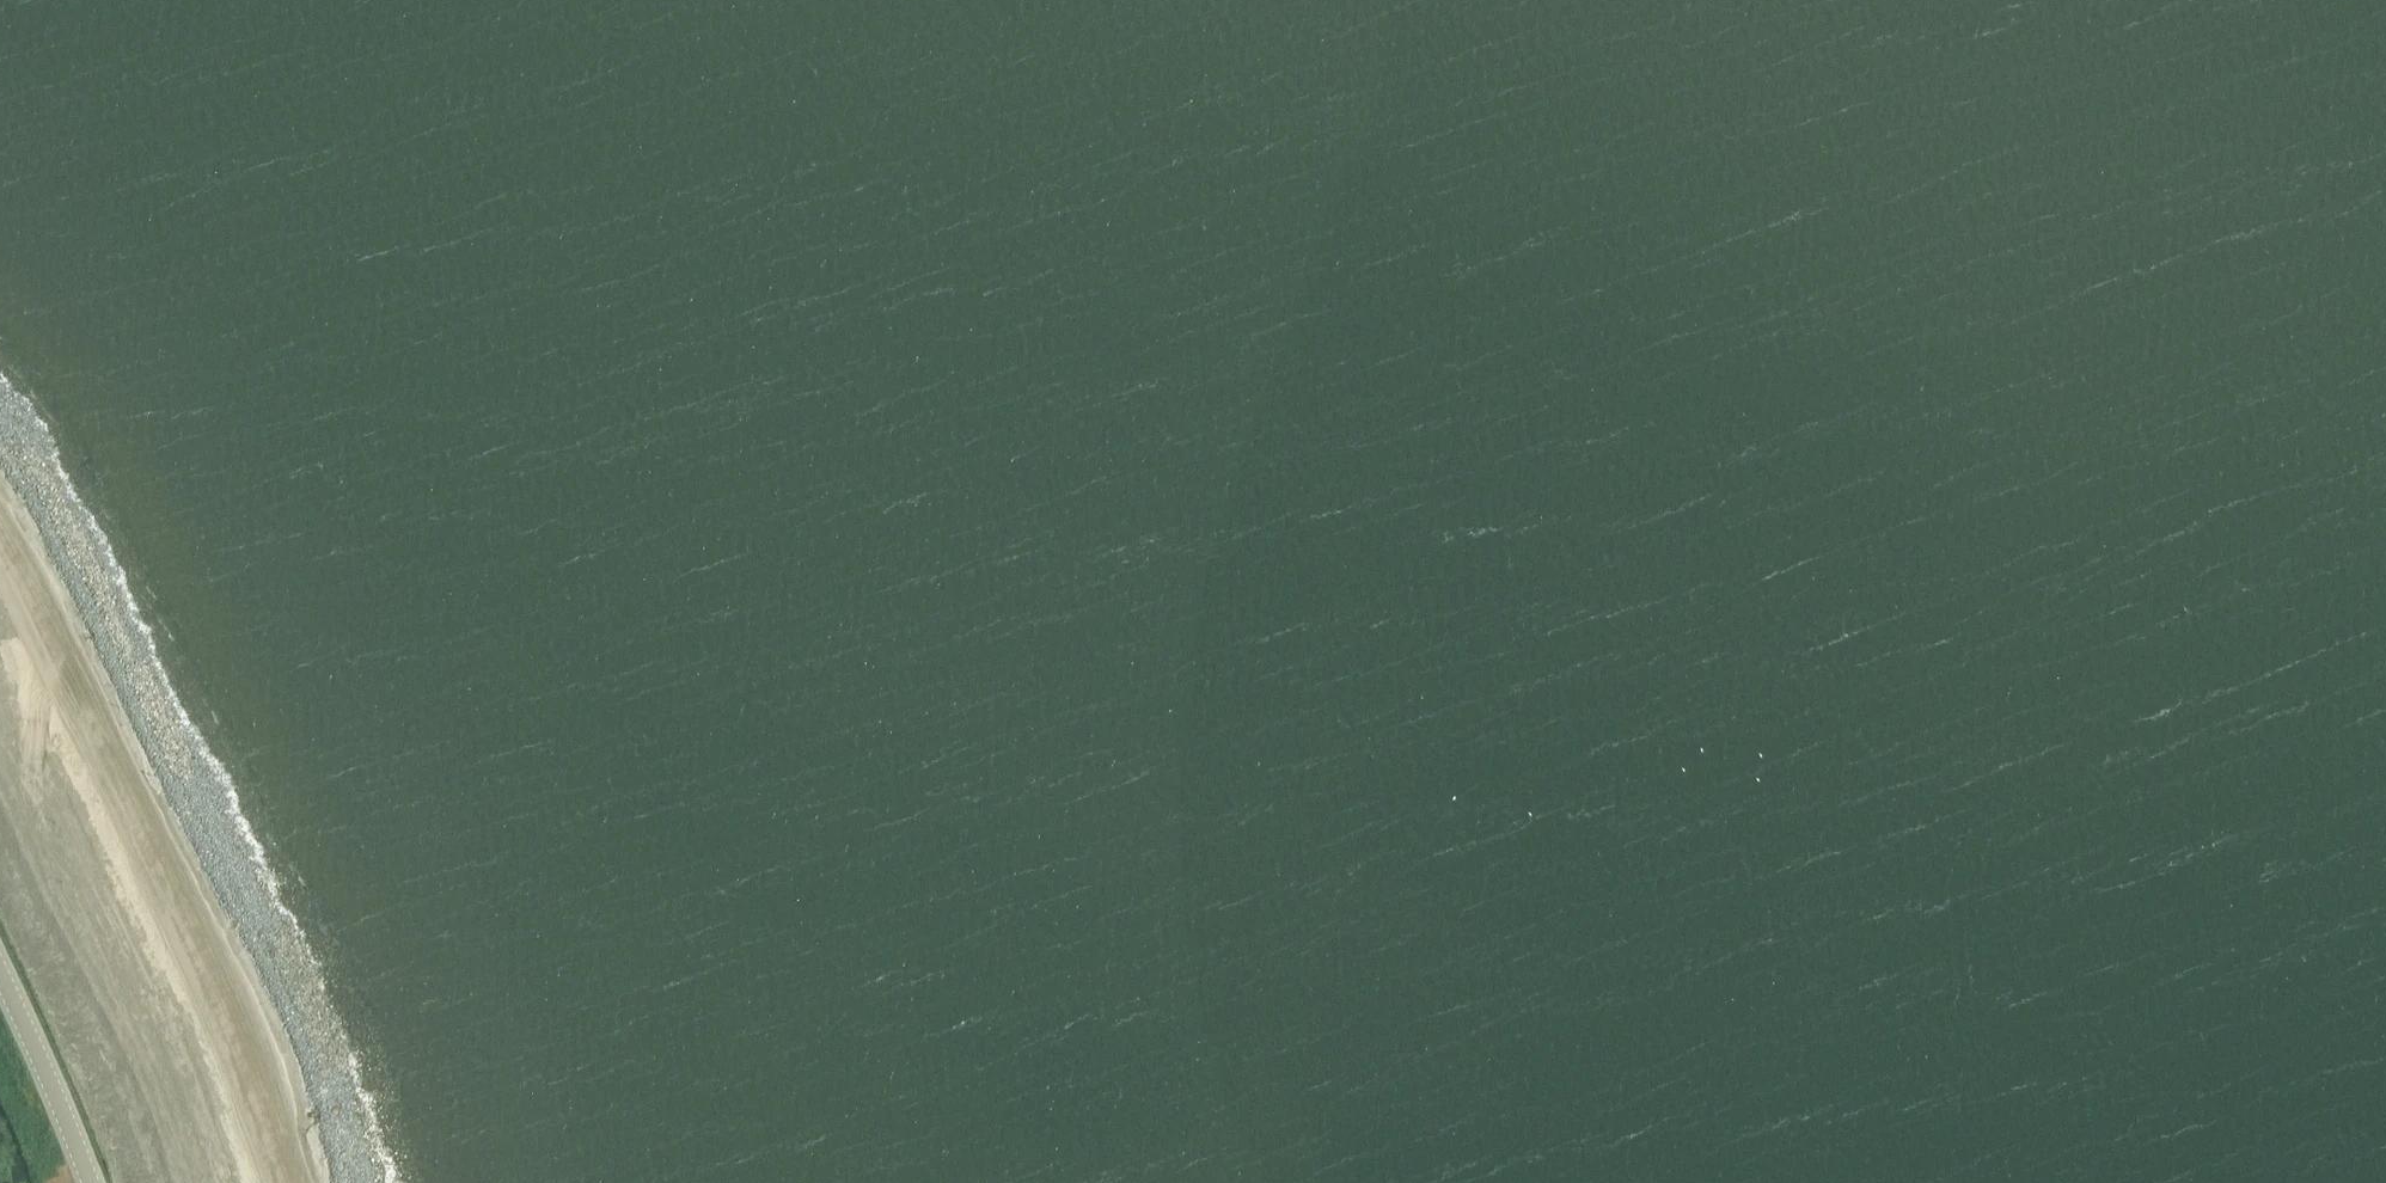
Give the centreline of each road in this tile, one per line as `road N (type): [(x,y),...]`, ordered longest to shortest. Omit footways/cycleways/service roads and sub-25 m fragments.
road 1 (tertiary): [(0,976),(93,1182)]

